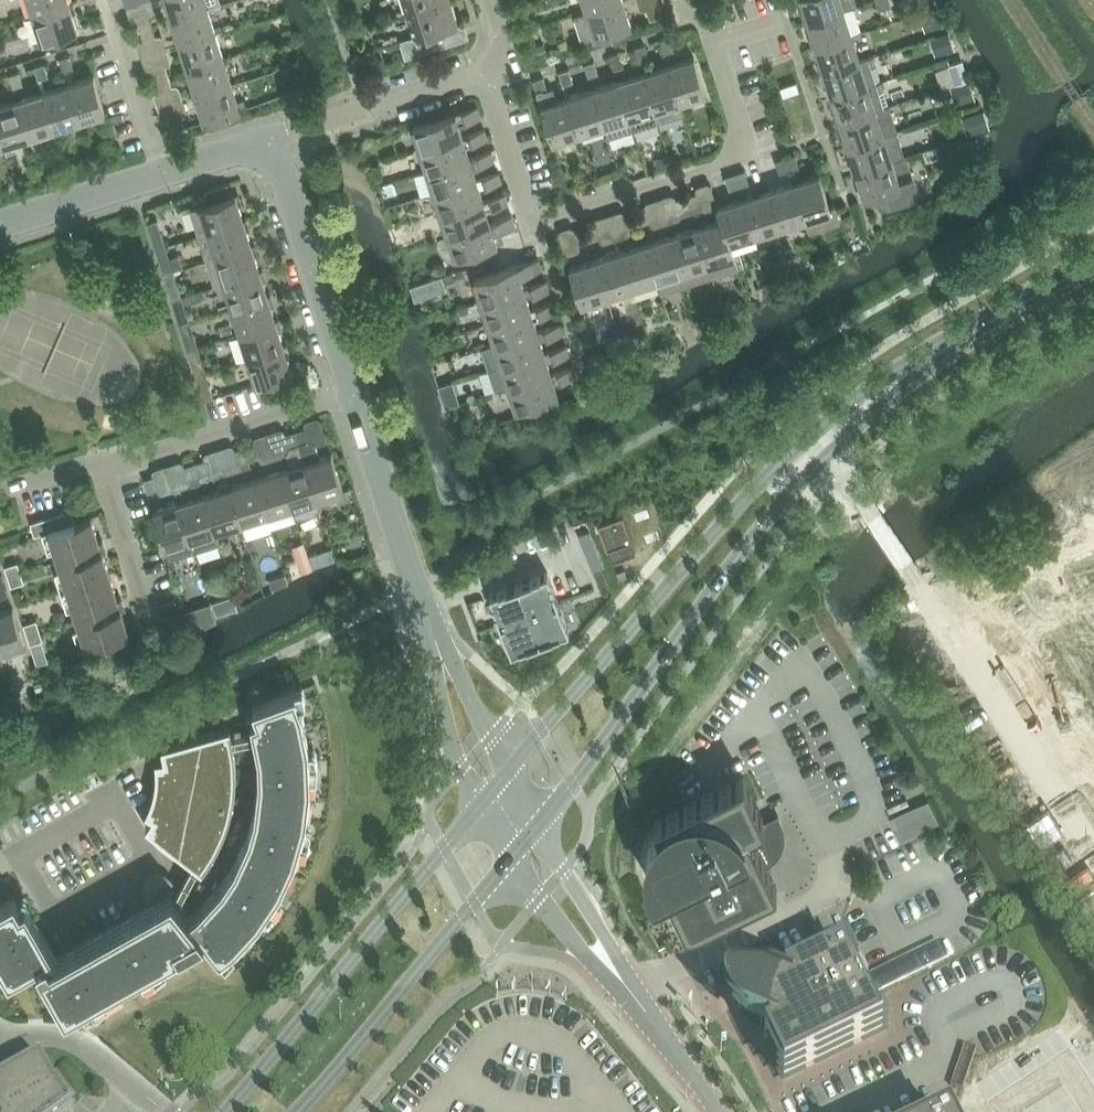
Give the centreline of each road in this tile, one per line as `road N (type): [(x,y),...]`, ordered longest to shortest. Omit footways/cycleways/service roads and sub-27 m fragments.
road 1 (tertiary): [(539,827),(763,525),(927,360)]
road 2 (tertiary): [(927,360),(848,404),(787,455),(509,772)]
road 3 (residential): [(484,70),(529,209),(542,217),(729,158),(744,132),(715,42),(680,0)]
road 4 (tertiary): [(481,807),(228,1111)]
road 5 (tertiary): [(297,1111),(513,858)]
road 6 (residential): [(347,394),(267,140)]
road 7 (residential): [(100,461),(119,464),(347,394)]
road 8 (residential): [(429,622),(347,394)]
road 9 (residential): [(267,140),(484,70)]
road 10 (unclassified): [(429,622),(450,741),(481,807)]
road 11 (tertiary): [(927,360),(1093,262)]
road 12 (unclassified): [(167,1111),(68,1034),(37,1032),(4,1046)]
road 13 (residential): [(163,172),(110,0)]
road 14 (tertiary): [(716,1111),(611,966)]
road 15 (residential): [(0,226),(163,172)]
road 16 (residential): [(155,622),(100,461)]
road 17 (unclassified): [(509,772),(429,622)]
road 18 (tertiary): [(611,966),(539,827)]
road 19 (tertiary): [(513,858),(579,945),(611,966)]

